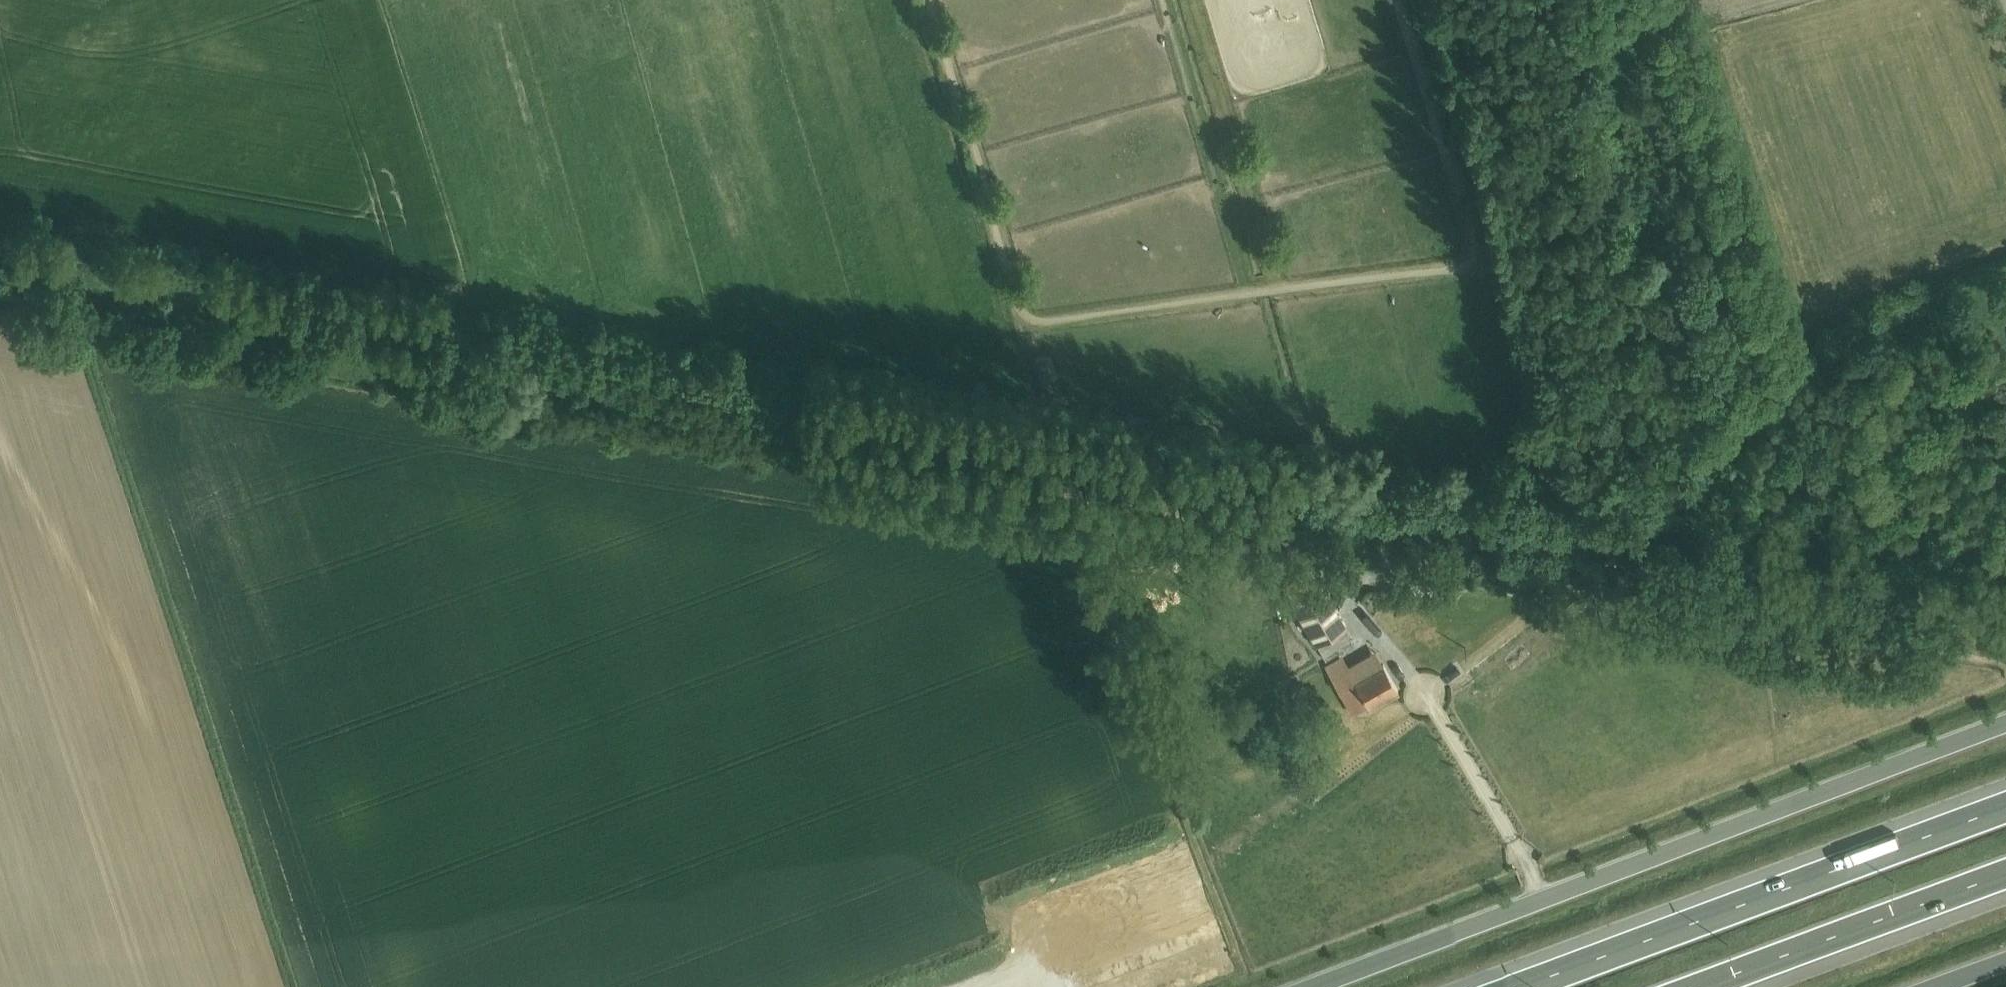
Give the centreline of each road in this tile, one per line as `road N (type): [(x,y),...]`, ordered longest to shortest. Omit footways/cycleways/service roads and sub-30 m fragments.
road 1 (tertiary): [(1309,986),(2005,725)]
road 2 (motorway): [(2005,805),(1516,986)]
road 3 (motorway): [(1706,986),(2005,876)]

